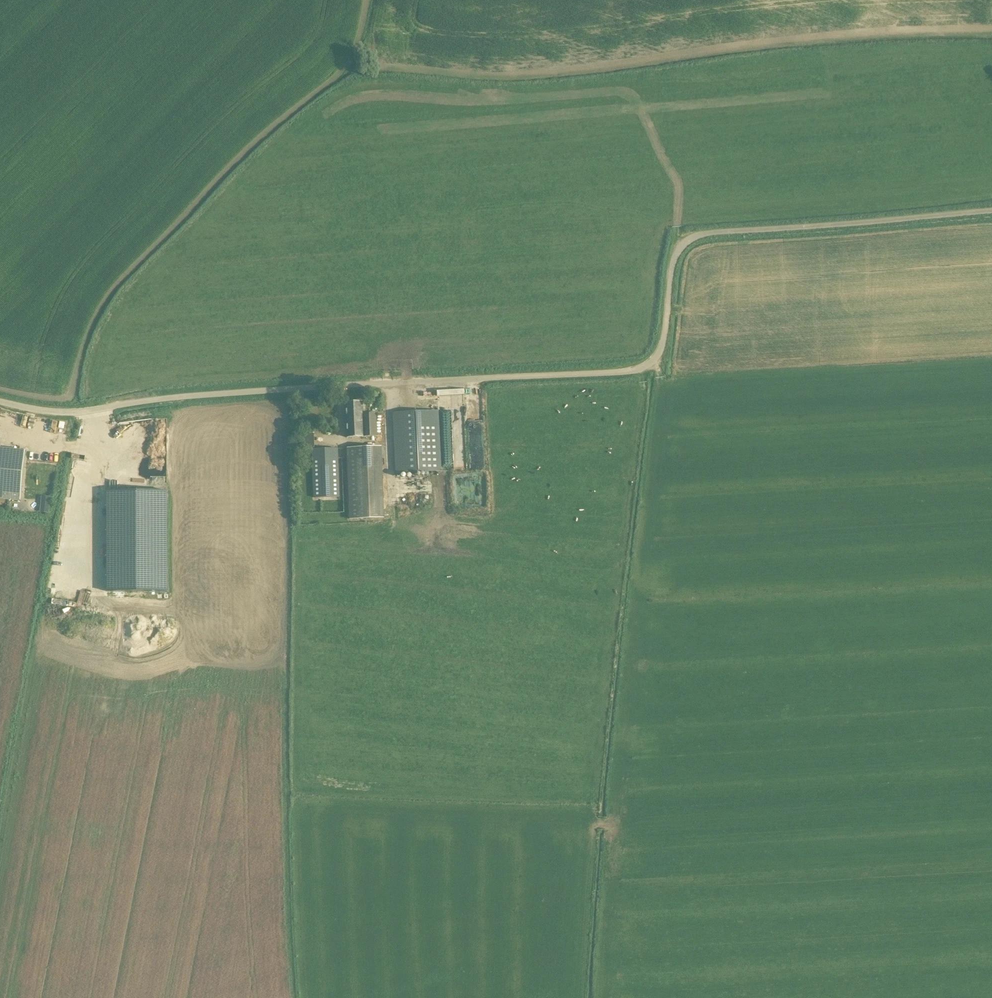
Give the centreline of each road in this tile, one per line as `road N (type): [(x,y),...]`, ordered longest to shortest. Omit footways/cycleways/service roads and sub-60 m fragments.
road 1 (unclassified): [(0,402),(70,414),(259,392),(637,372),(661,351),(672,261),(697,238),(991,212)]

